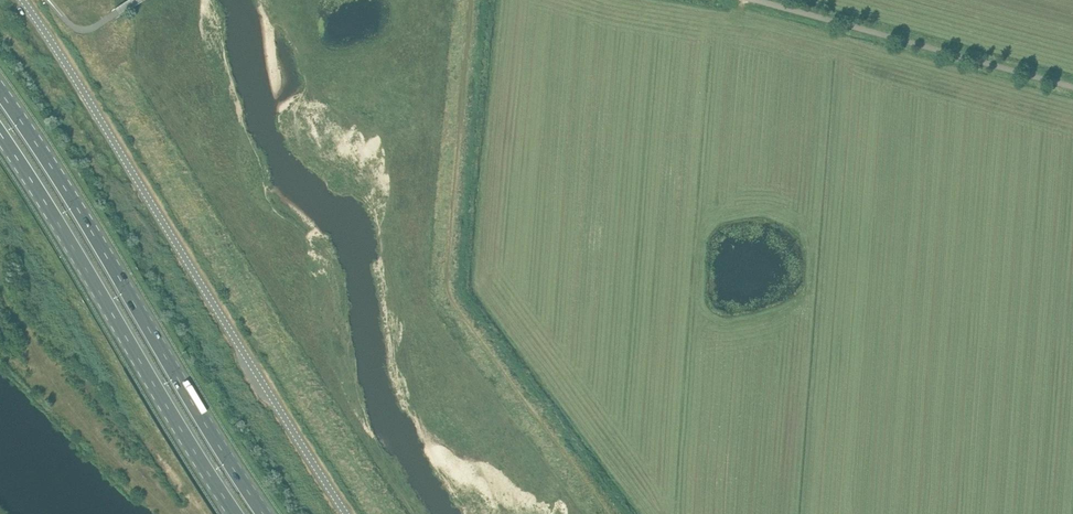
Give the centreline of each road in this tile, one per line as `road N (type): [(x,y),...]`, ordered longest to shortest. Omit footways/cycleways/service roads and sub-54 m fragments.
road 1 (unclassified): [(342,513),(23,0)]
road 2 (track): [(467,0),(451,302),(609,513)]
road 3 (trunk): [(264,513),(0,92)]
road 4 (trunk): [(0,135),(233,513)]
road 5 (unclassified): [(1072,88),(755,0)]

